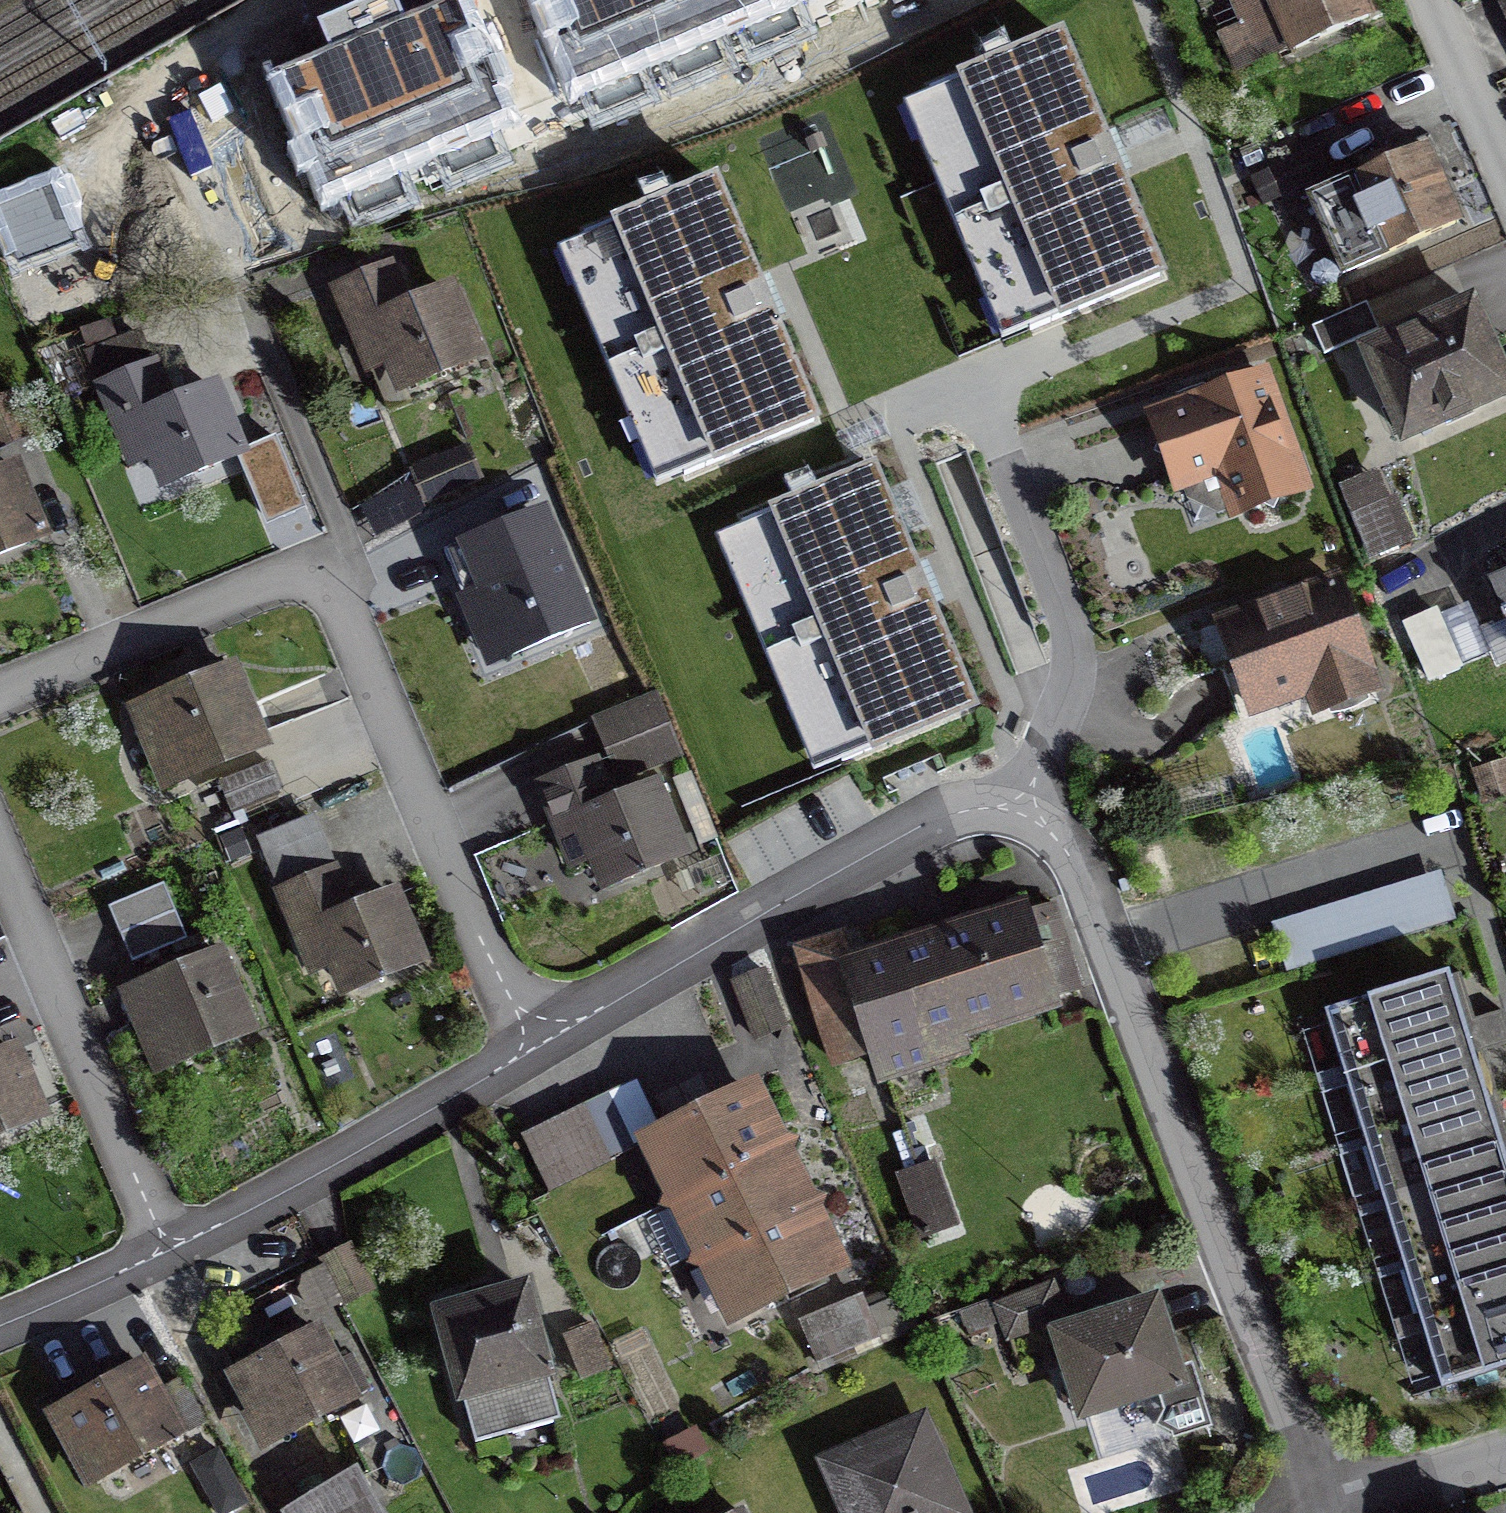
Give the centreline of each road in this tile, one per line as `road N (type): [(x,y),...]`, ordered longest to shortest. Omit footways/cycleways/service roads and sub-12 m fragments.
road 1 (residential): [(541,1048),(935,825),(1011,810),(1071,854),(1303,1446),(1315,1508)]
road 2 (residential): [(0,697),(285,578),(322,574),(348,609),(492,980),(541,1048)]
road 3 (residential): [(162,1257),(541,1048)]
road 4 (residential): [(162,1257),(0,856)]
road 5 (residential): [(1315,1508),(1505,1451)]
road 6 (residential): [(1430,0),(1505,176)]
road 7 (residential): [(0,1335),(162,1257)]

